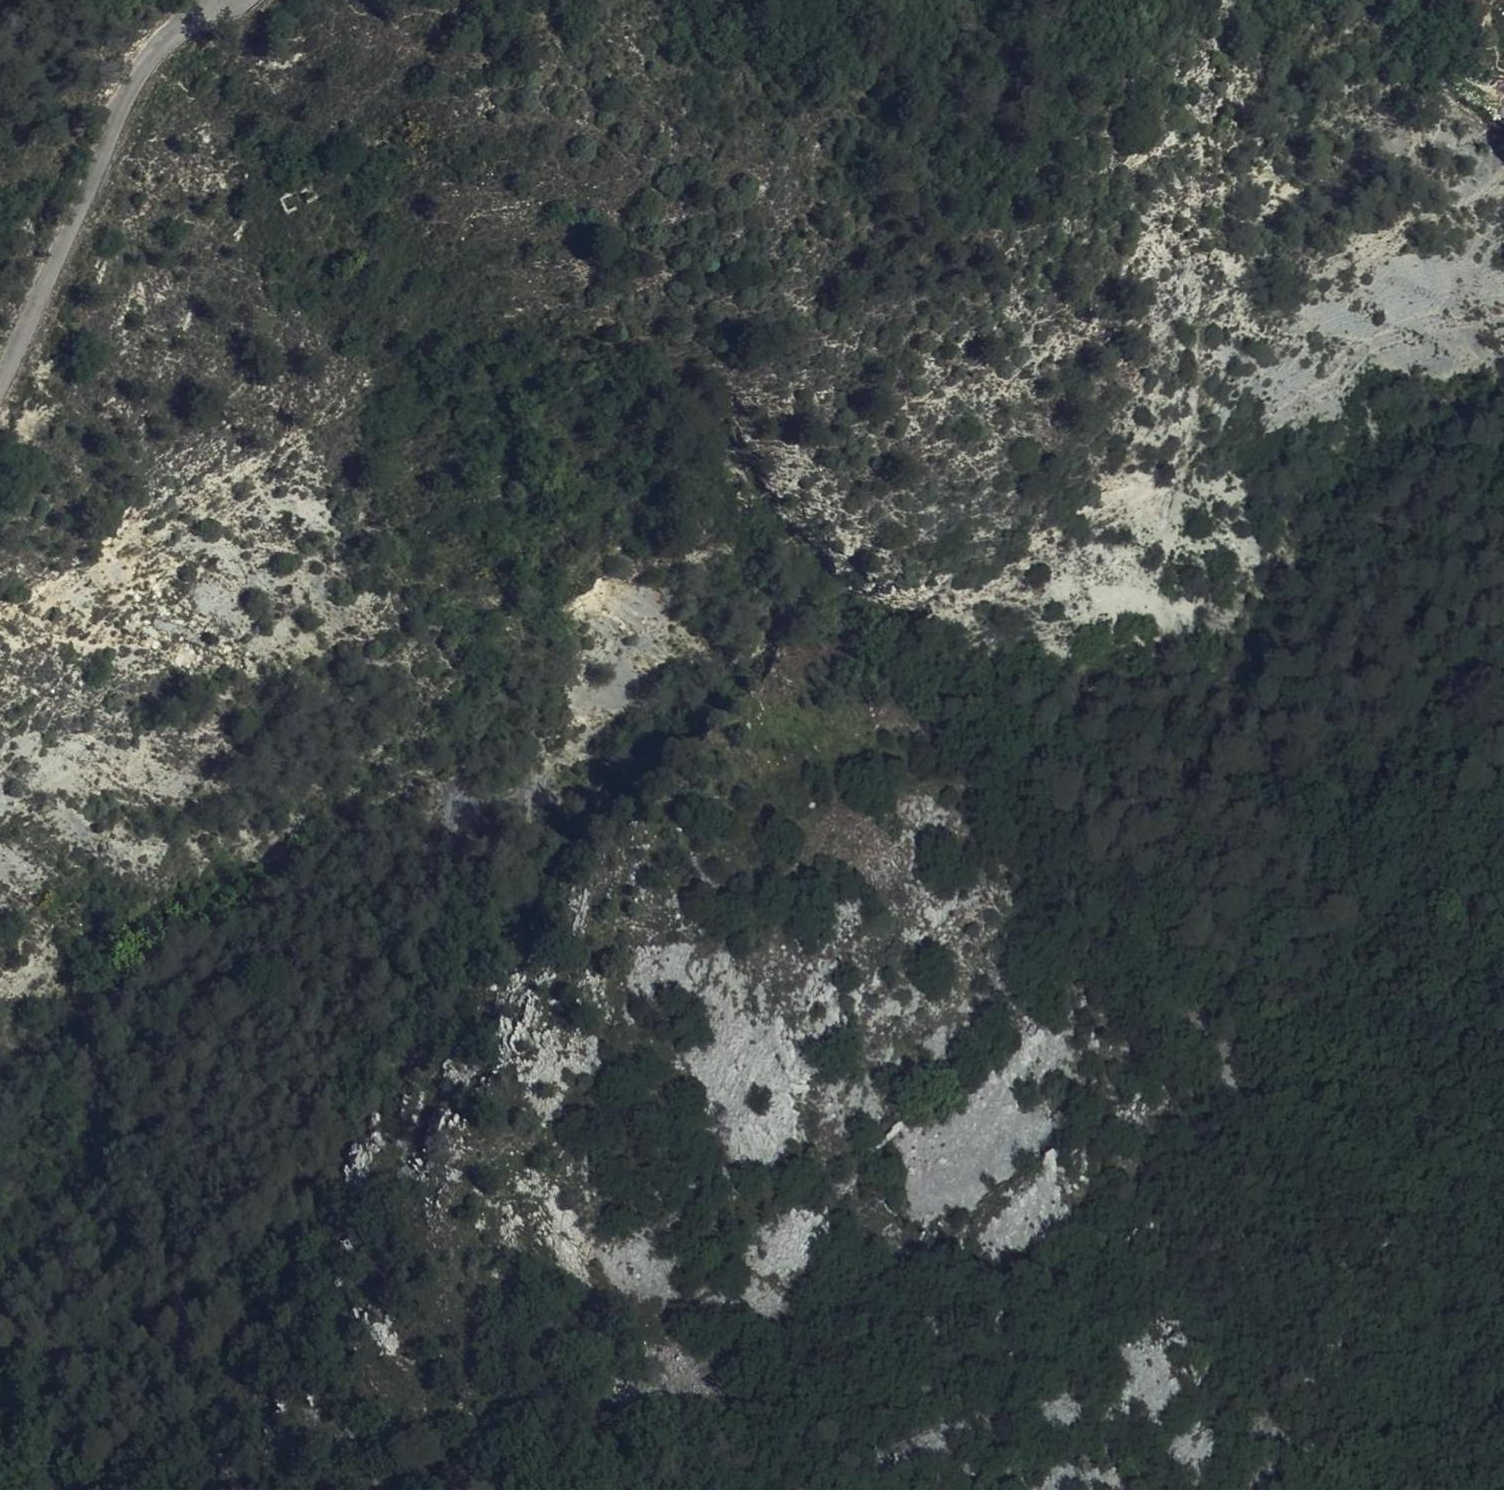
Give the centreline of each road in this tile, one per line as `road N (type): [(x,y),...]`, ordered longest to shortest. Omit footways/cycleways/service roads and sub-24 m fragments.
road 1 (tertiary): [(0,379),(125,93),(172,34),(227,0)]

